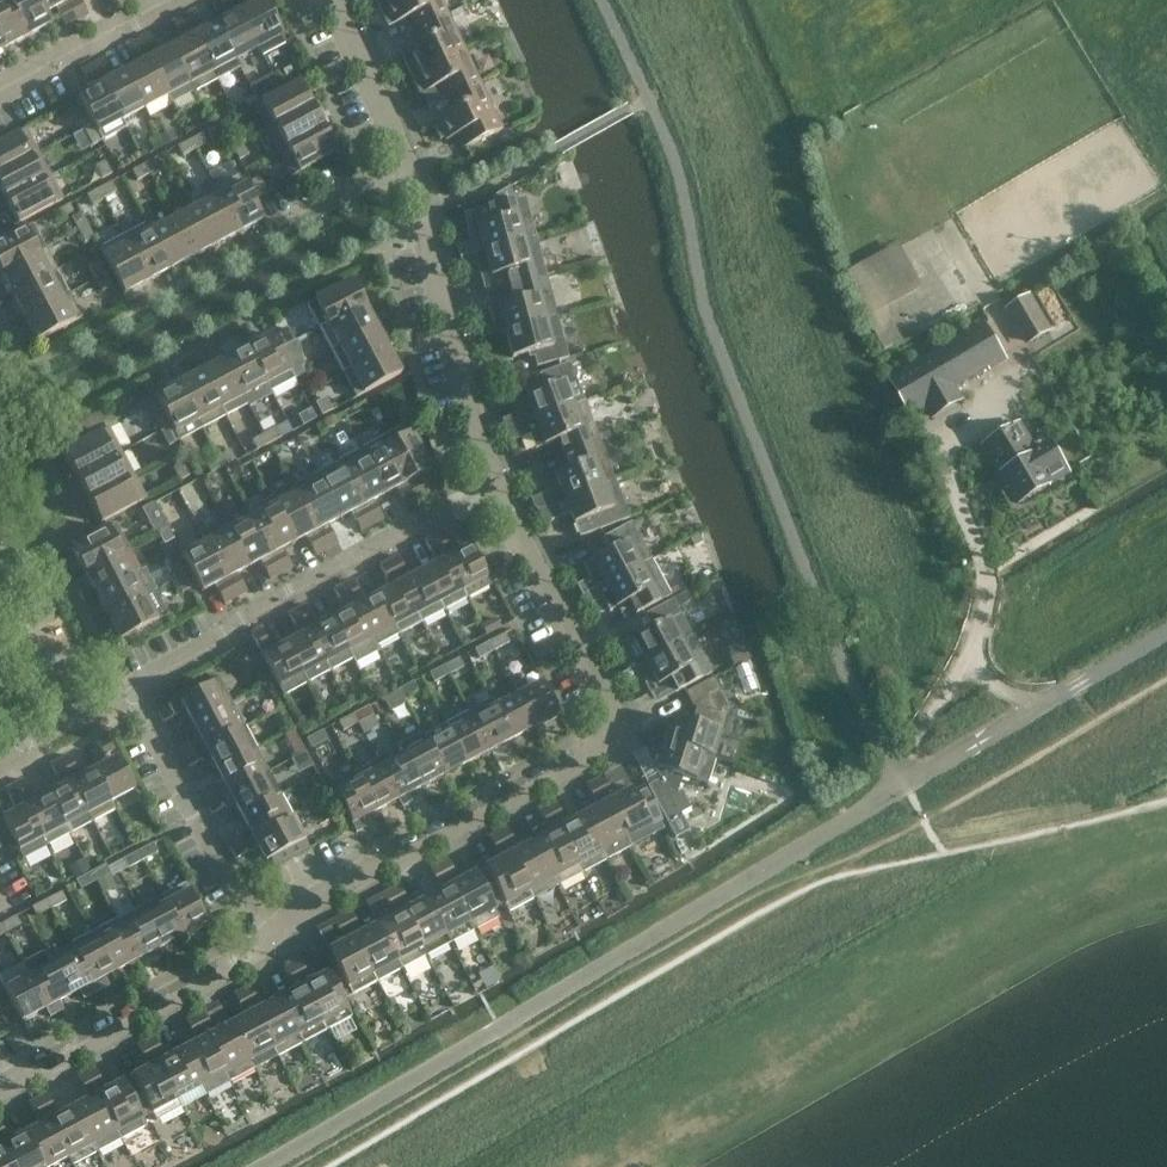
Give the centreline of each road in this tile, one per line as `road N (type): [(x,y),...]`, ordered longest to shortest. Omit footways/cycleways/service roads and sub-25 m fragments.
road 1 (residential): [(265,937),(313,901),(594,762),(606,719),(495,502)]
road 2 (residential): [(129,690),(470,504),(495,502)]
road 3 (residential): [(495,502),(406,167)]
road 4 (residential): [(0,1084),(220,979),(265,937)]
road 5 (residential): [(265,937),(129,690)]
road 6 (residential): [(0,95),(179,0)]
road 7 (residential): [(406,167),(327,0)]
road 8 (residential): [(274,229),(406,167)]
road 9 (residential): [(24,747),(129,690)]

